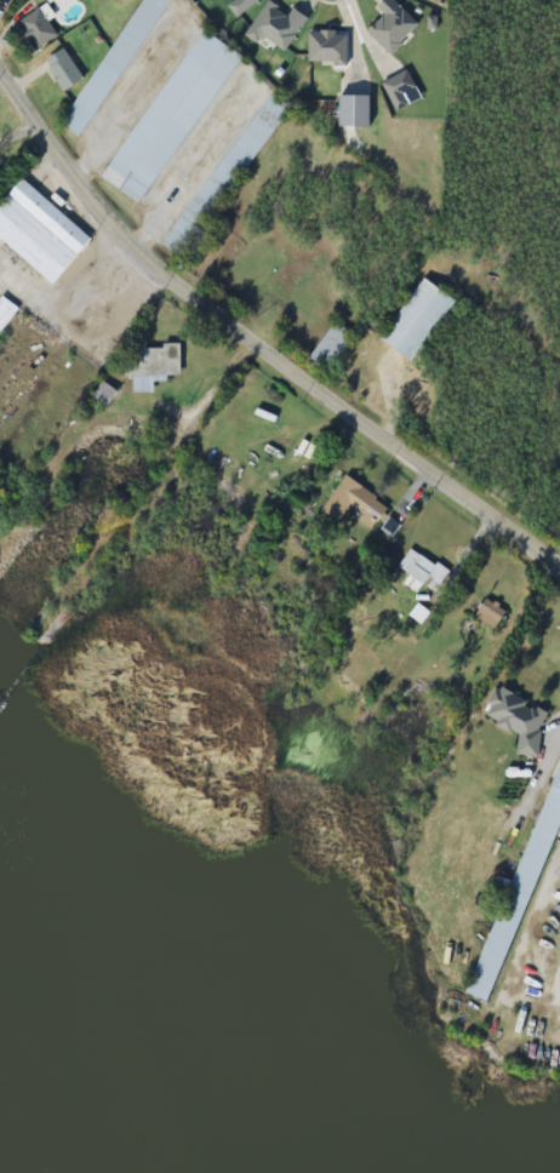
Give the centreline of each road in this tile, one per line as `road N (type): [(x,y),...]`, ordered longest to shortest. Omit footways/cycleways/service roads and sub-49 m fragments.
road 1 (tertiary): [(559,567),(149,259),(91,201),(0,68)]

